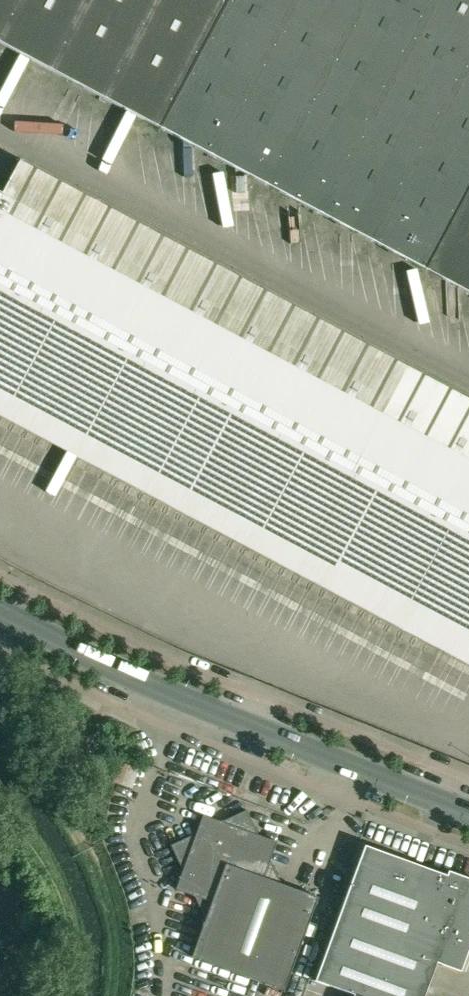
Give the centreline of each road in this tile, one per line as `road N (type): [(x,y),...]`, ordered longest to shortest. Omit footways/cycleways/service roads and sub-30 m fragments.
road 1 (unclassified): [(468,814),(159,689),(0,613)]

